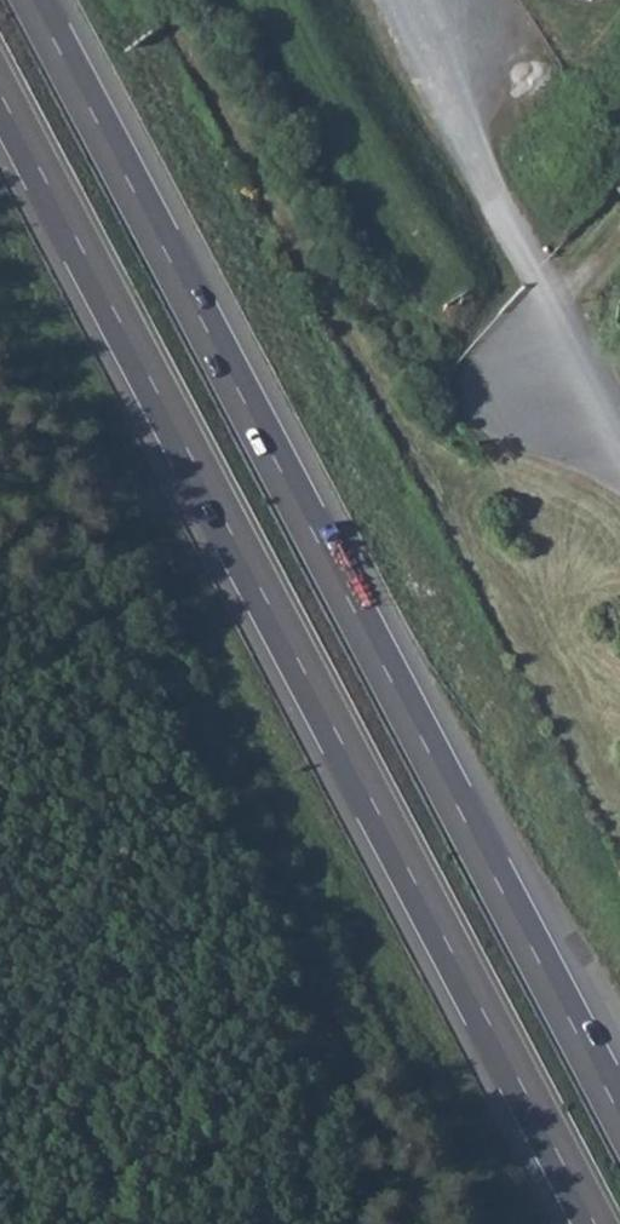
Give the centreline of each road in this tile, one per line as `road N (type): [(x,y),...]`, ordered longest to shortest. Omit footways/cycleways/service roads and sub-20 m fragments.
road 1 (motorway): [(0,93),(595,1223)]
road 2 (motorway): [(619,1114),(32,0)]

